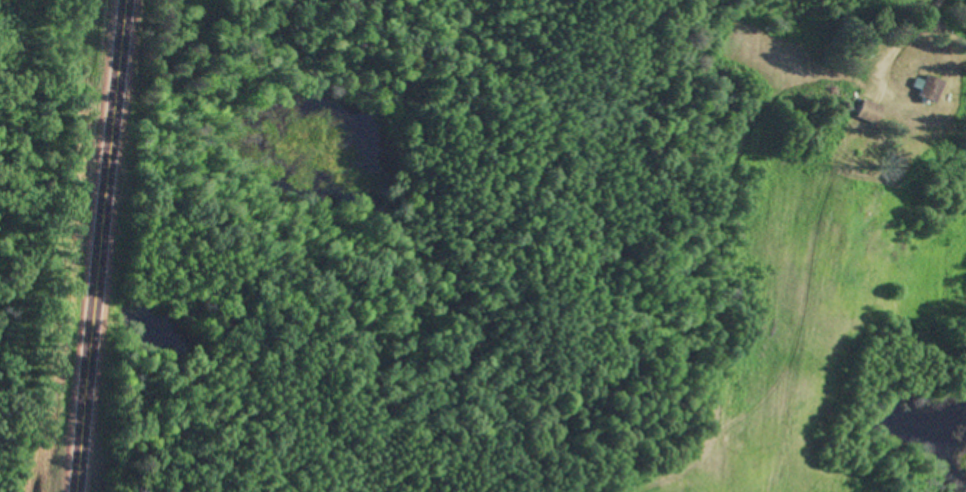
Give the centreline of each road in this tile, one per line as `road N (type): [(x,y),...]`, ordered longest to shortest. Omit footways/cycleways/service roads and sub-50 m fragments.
road 1 (secondary): [(75,491),(131,0)]

